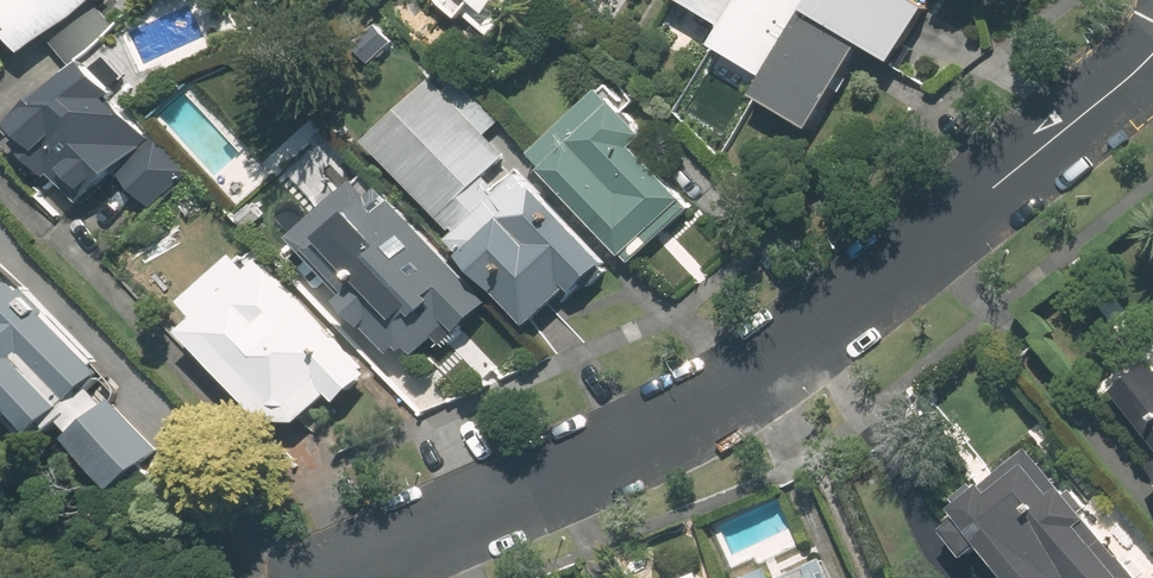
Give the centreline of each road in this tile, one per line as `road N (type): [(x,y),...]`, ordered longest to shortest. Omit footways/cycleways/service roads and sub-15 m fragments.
road 1 (residential): [(324,577),(740,388),(1152,54)]

